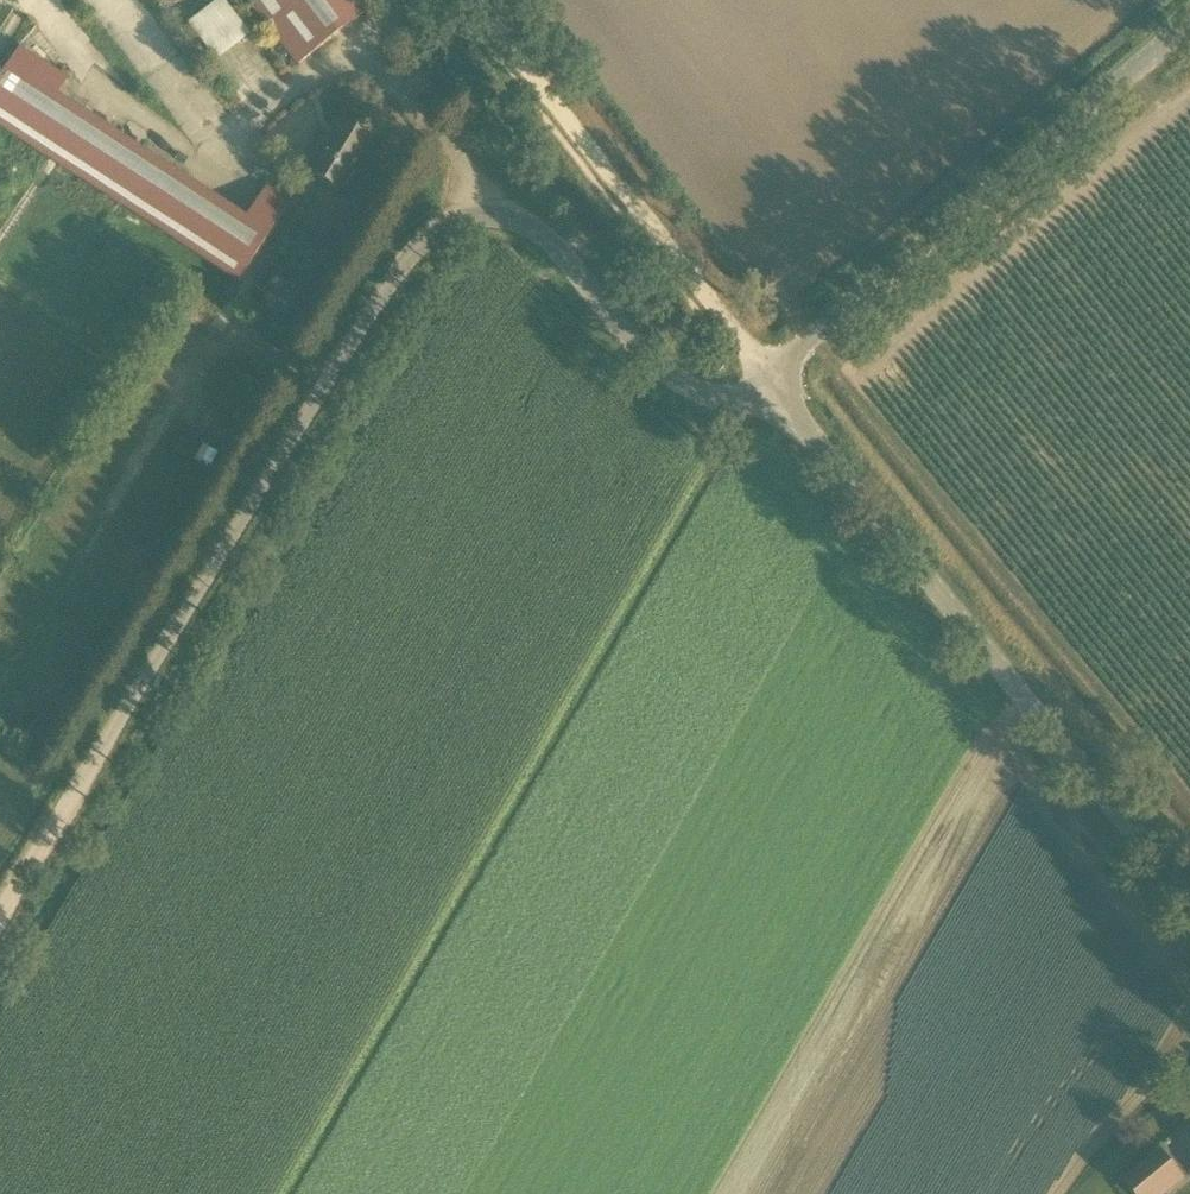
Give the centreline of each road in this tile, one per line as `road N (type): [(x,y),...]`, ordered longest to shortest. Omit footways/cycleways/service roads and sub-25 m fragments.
road 1 (unclassified): [(768,376),(740,397),(674,380),(638,351),(551,244),(515,221),(486,215),(454,222),(423,240),(84,786)]
road 2 (unclassified): [(1189,902),(768,376)]
road 3 (track): [(810,340),(1189,798)]
road 4 (unclassified): [(768,376),(1189,25)]
road 5 (track): [(475,0),(768,376)]
road 6 (track): [(84,786),(0,923)]

